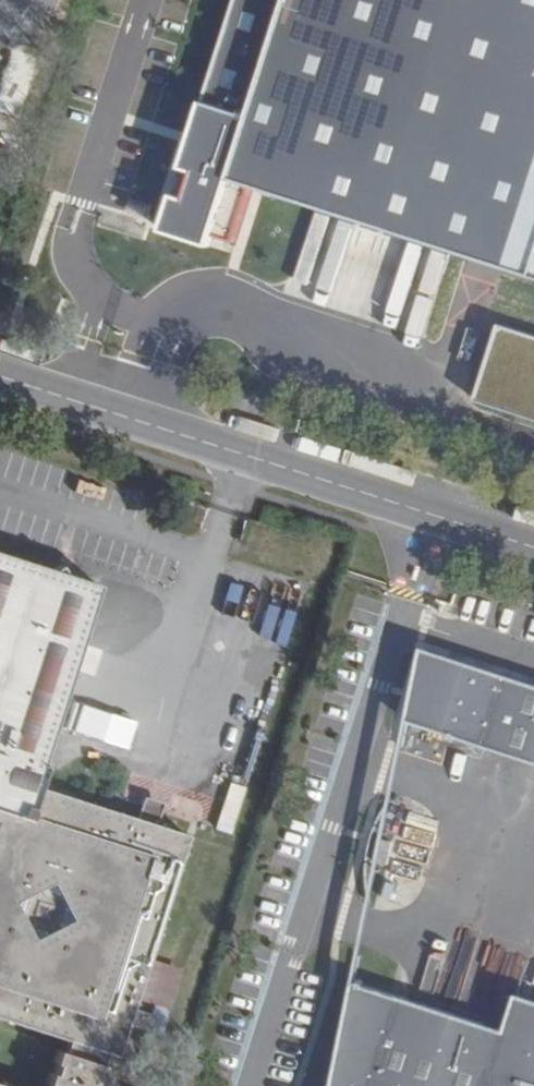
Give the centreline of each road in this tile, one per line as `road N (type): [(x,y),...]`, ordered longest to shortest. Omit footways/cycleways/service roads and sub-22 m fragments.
road 1 (unclassified): [(0,372),(533,547)]
road 2 (track): [(533,87),(478,255)]

